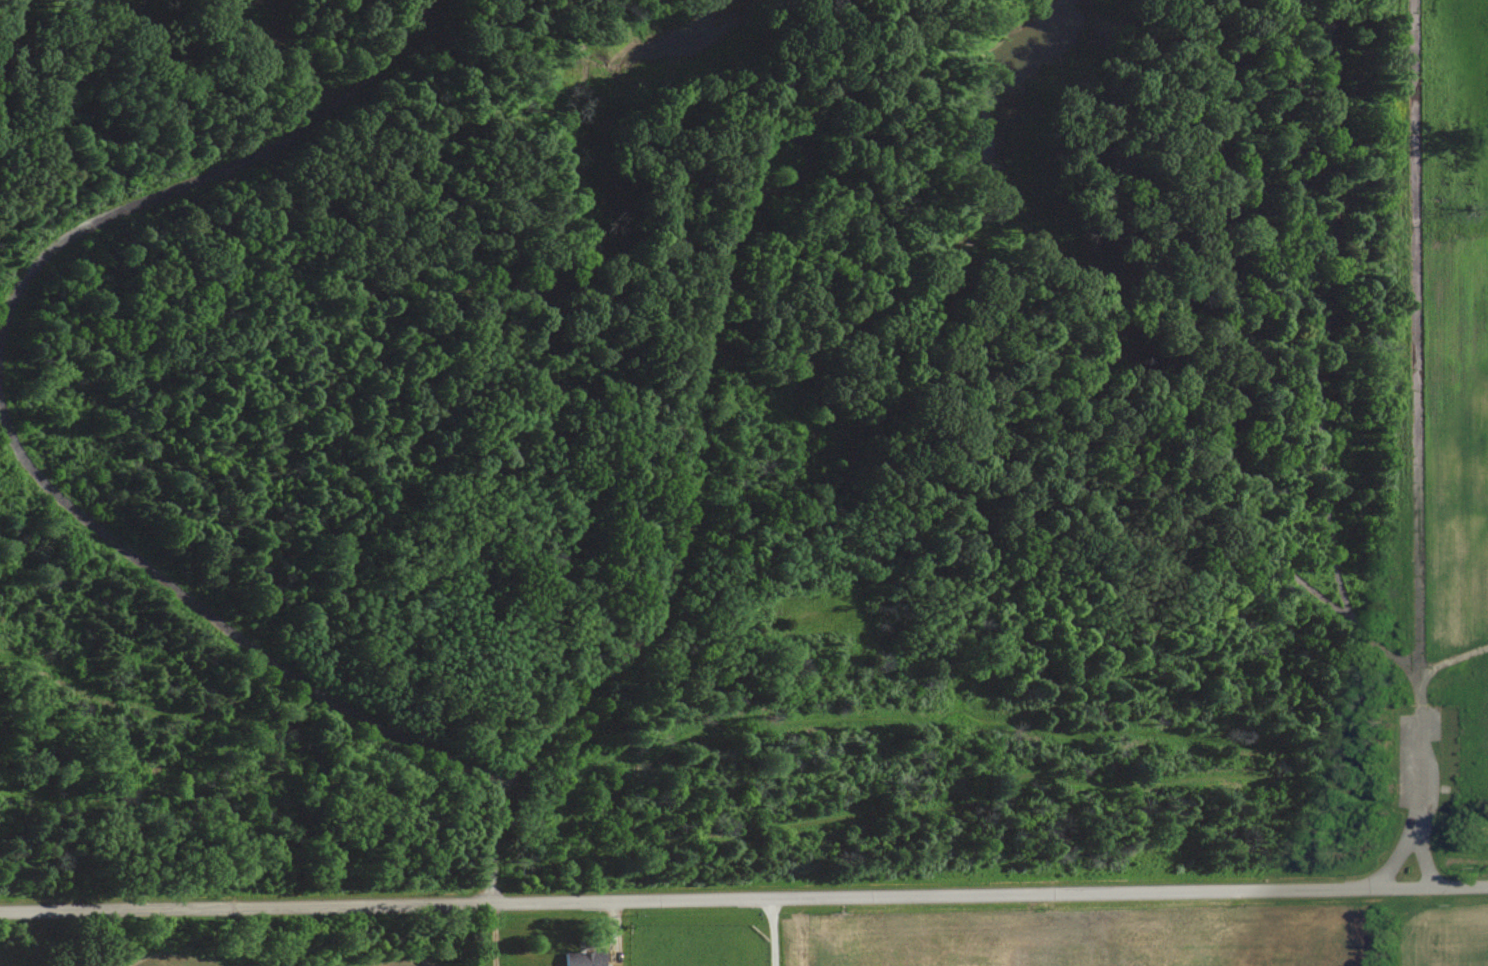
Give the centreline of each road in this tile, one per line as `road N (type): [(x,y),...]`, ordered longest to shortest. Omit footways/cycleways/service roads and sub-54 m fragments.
road 1 (residential): [(0,912),(1487,885)]
road 2 (residential): [(1431,885),(1421,0)]
road 3 (residential): [(488,903),(508,784),(569,707),(637,651),(662,612),(689,517),(705,308),(718,254),(742,210)]
road 4 (residential): [(1487,649),(1426,671),(1418,652),(1353,601),(1357,77)]
road 5 (residential): [(508,784),(288,675),(41,480),(15,443),(0,398)]
road 6 (residential): [(0,342),(17,293),(61,242),(316,121),(357,88),(435,0)]
road 7 (residential): [(750,192),(742,210),(797,183),(810,165),(803,145),(788,136),(769,141),(750,192)]
road 8 (residential): [(221,0),(229,24),(279,40),(270,0)]

